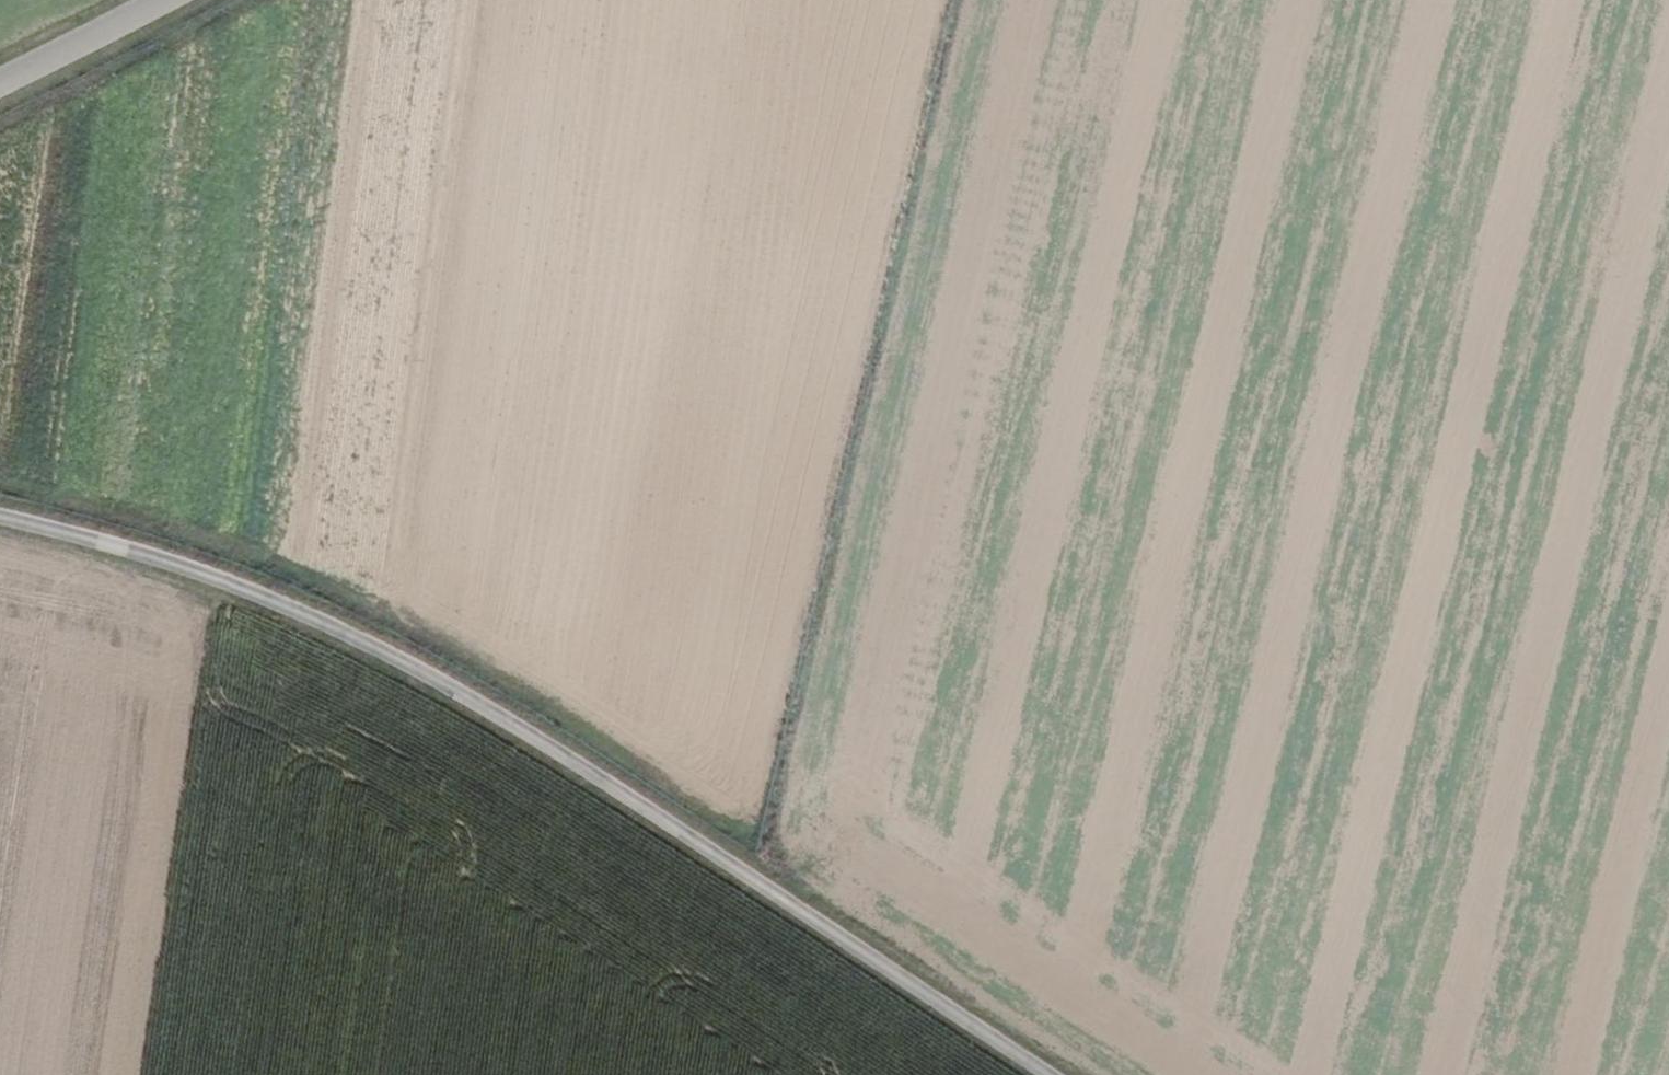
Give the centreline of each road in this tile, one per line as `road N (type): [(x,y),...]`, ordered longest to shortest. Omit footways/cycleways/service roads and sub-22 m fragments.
road 1 (unclassified): [(0,520),(271,604),(431,682),(1038,1074)]
road 2 (unclassified): [(0,84),(166,0)]

